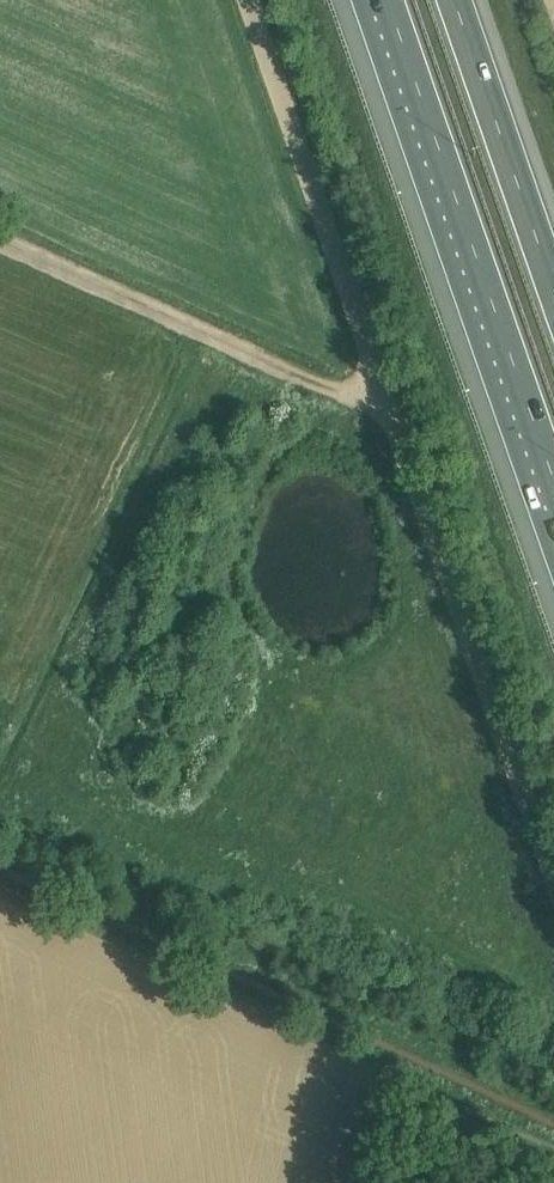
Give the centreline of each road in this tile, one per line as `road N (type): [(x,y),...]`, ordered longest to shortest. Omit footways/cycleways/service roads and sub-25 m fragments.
road 1 (unclassified): [(553,889),(246,0)]
road 2 (motorway): [(388,0),(553,478)]
road 3 (track): [(0,233),(362,404),(385,401)]
road 4 (motorway): [(553,294),(454,0)]

